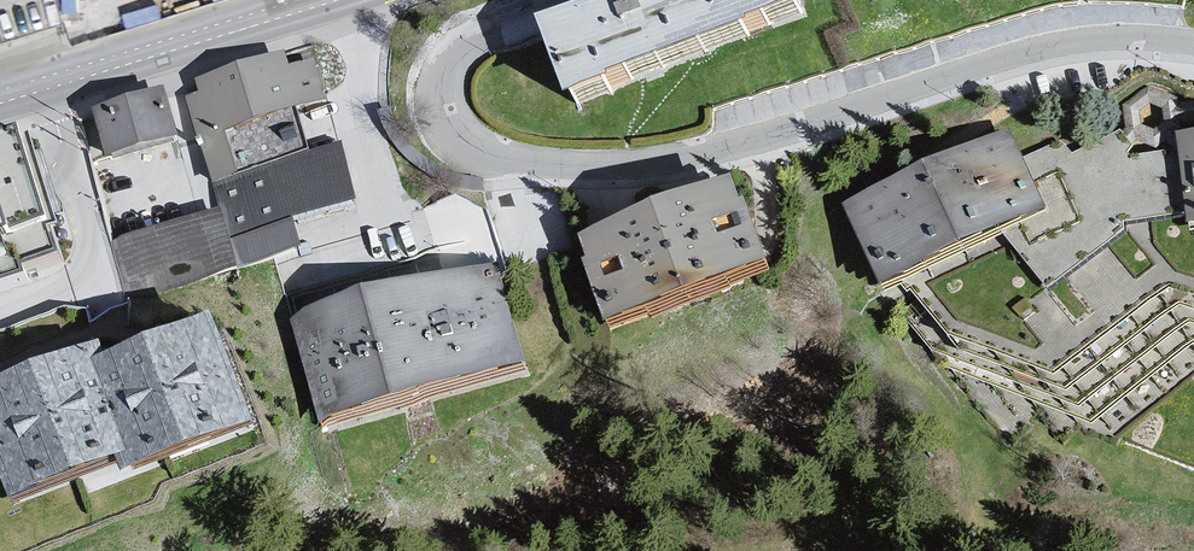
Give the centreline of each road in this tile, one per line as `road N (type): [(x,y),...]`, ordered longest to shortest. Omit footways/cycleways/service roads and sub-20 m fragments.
road 1 (residential): [(575,0),(480,36),(449,64),(446,101),(457,134),(486,155),(537,163),(664,163),(808,125),(1022,51),(1126,38),(1193,44)]
road 2 (secondary): [(314,0),(0,97)]

